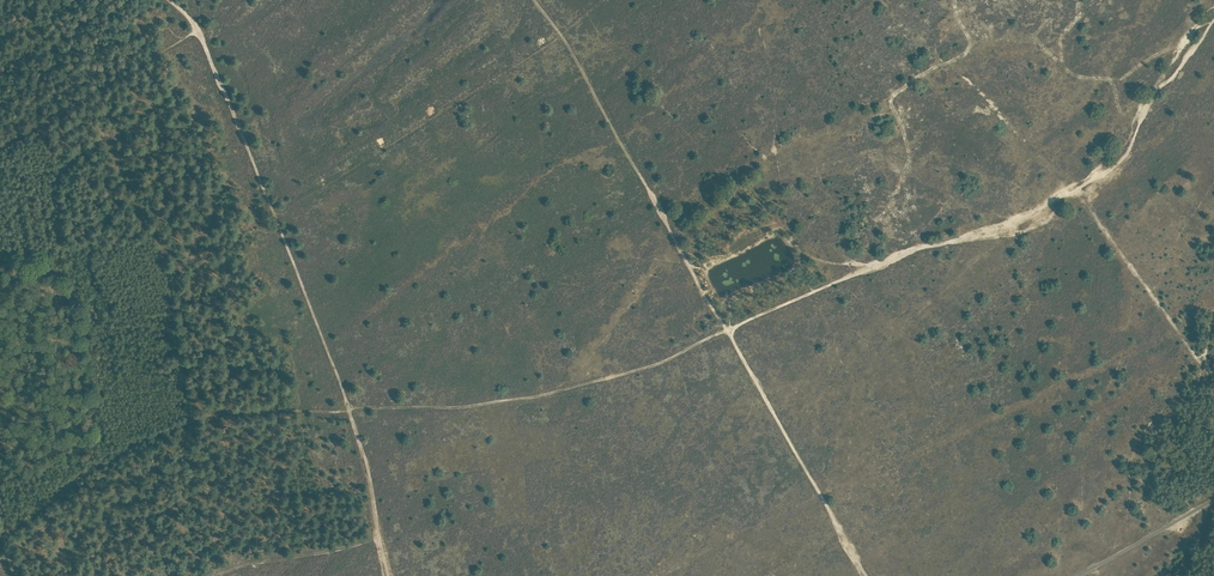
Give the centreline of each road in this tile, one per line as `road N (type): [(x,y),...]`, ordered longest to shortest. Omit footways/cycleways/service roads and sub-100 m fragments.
road 1 (track): [(163,0),(205,38),(350,410)]
road 2 (track): [(350,410),(538,396),(644,368),(727,330)]
road 3 (track): [(533,0),(561,35),(727,330)]
road 4 (track): [(198,29),(0,147)]
road 5 (track): [(350,410),(389,575)]

